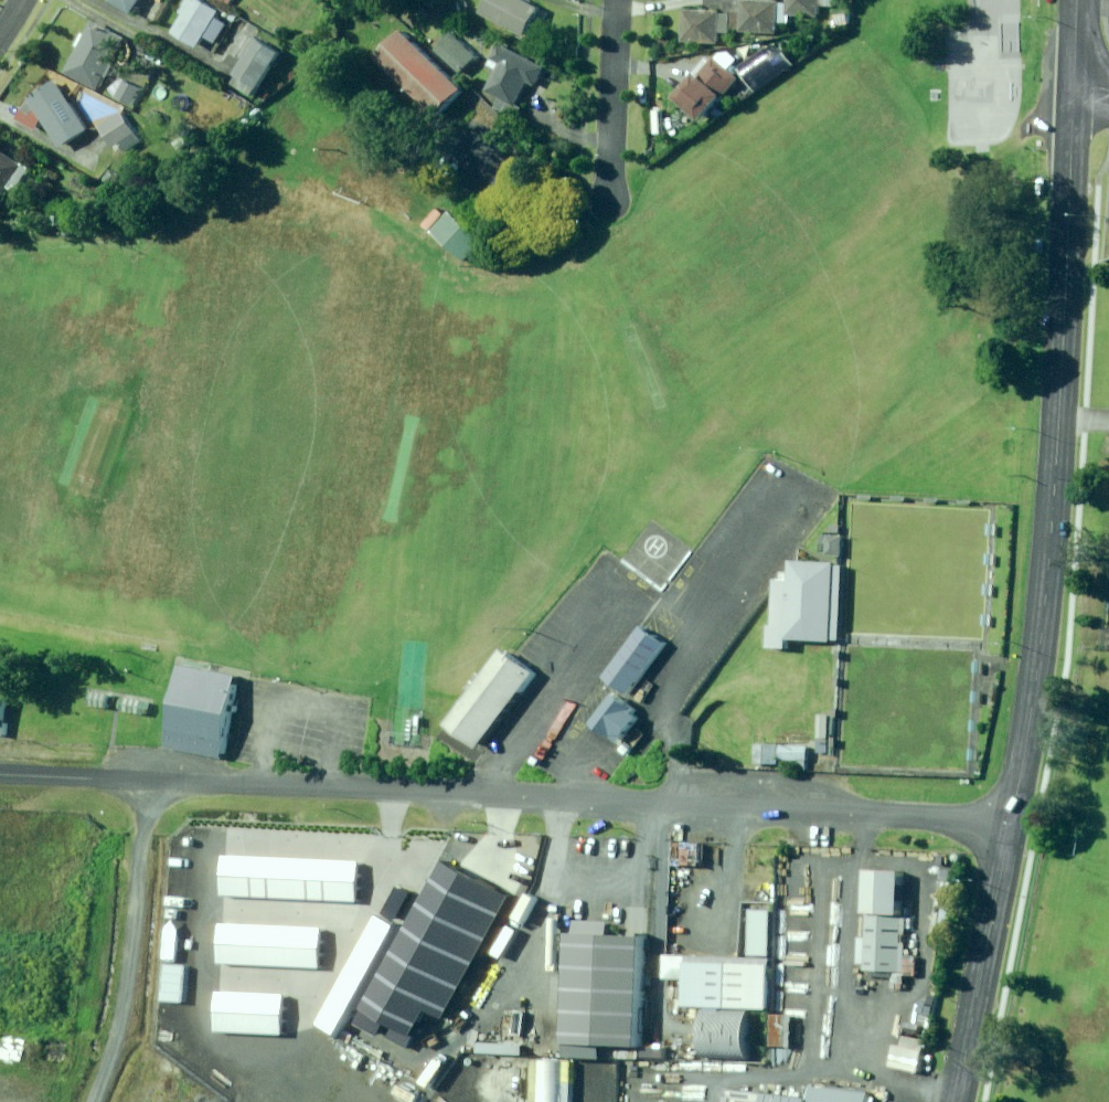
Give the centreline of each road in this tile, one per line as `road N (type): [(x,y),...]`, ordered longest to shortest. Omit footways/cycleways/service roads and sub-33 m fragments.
road 1 (residential): [(0,774),(1012,822)]
road 2 (tertiary): [(1012,822),(1043,625),(1074,94)]
road 3 (track): [(140,780),(116,1033),(91,1101)]
road 4 (tertiary): [(957,1101),(1012,822)]
road 5 (residential): [(609,202),(618,0)]

